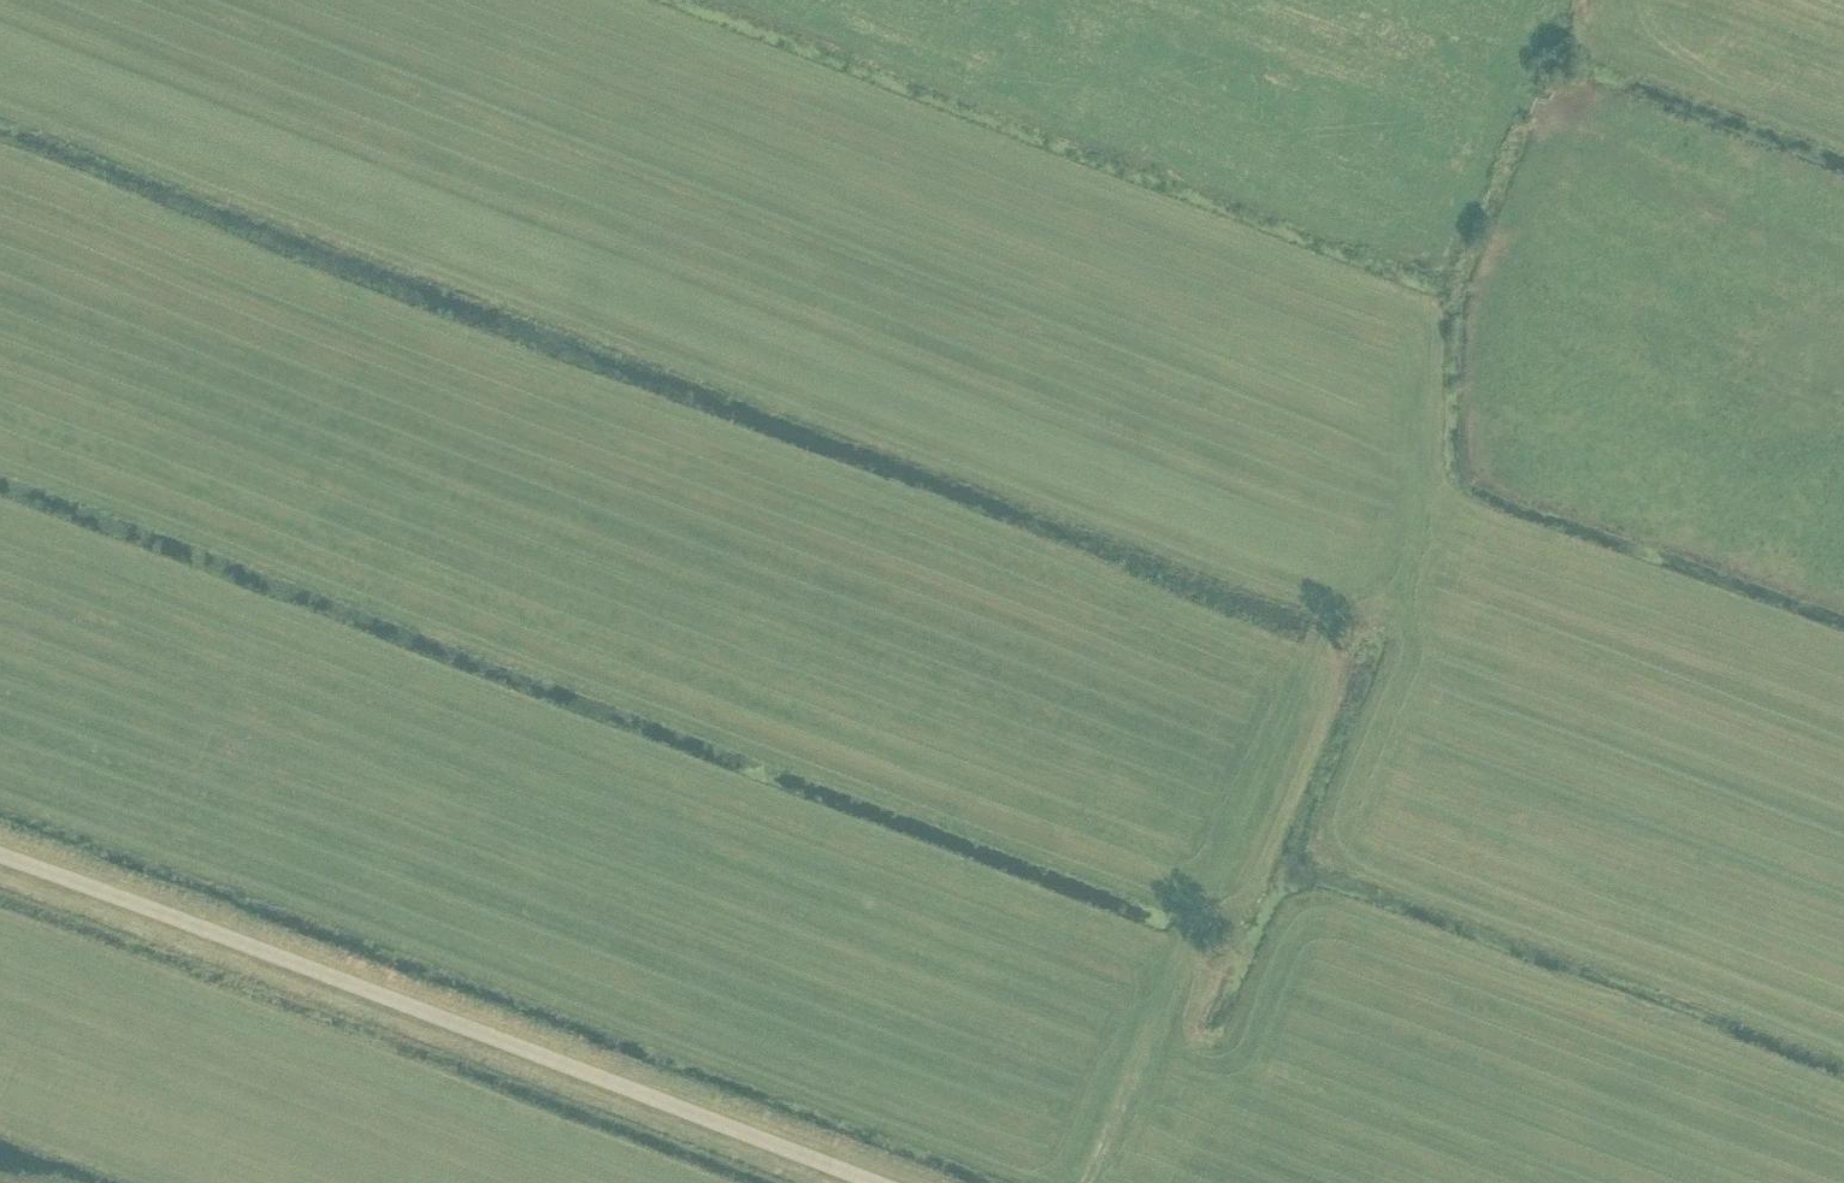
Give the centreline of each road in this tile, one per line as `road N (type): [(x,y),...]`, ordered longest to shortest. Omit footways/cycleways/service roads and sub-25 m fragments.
road 1 (unclassified): [(864,1182),(0,857)]

